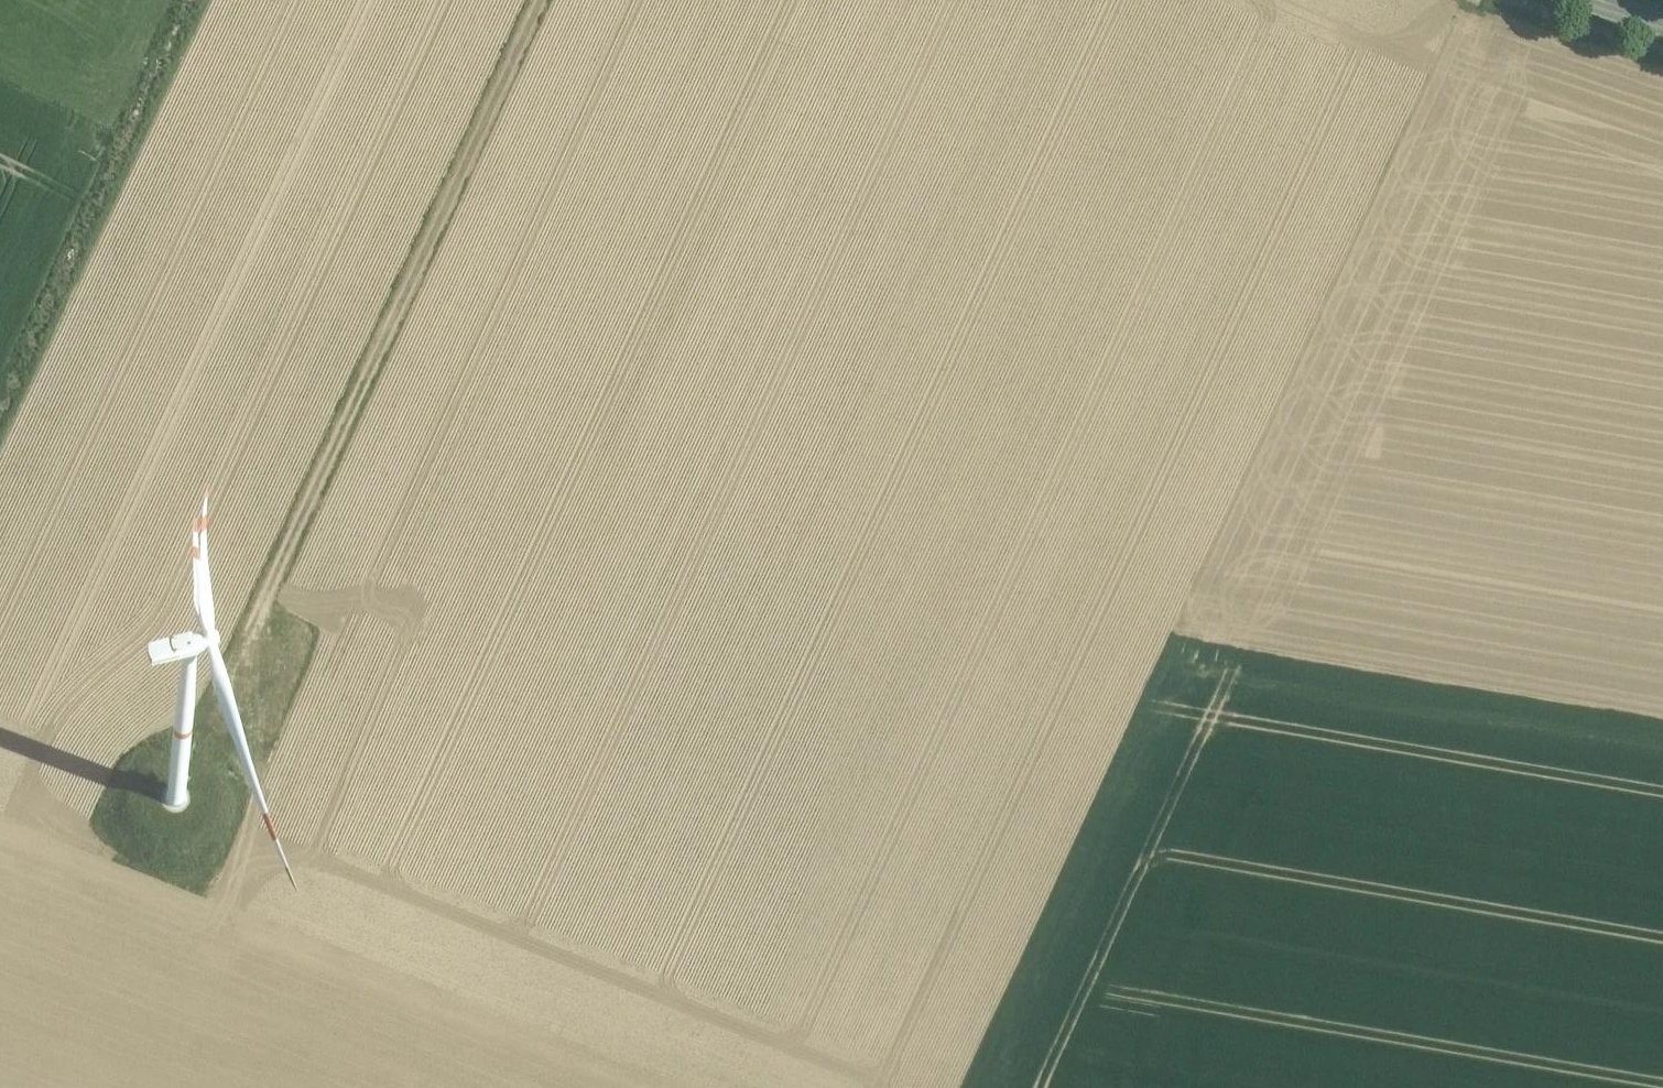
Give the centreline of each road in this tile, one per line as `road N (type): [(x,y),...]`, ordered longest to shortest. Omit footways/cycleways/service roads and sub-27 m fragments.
road 1 (track): [(541,0),(215,703)]

